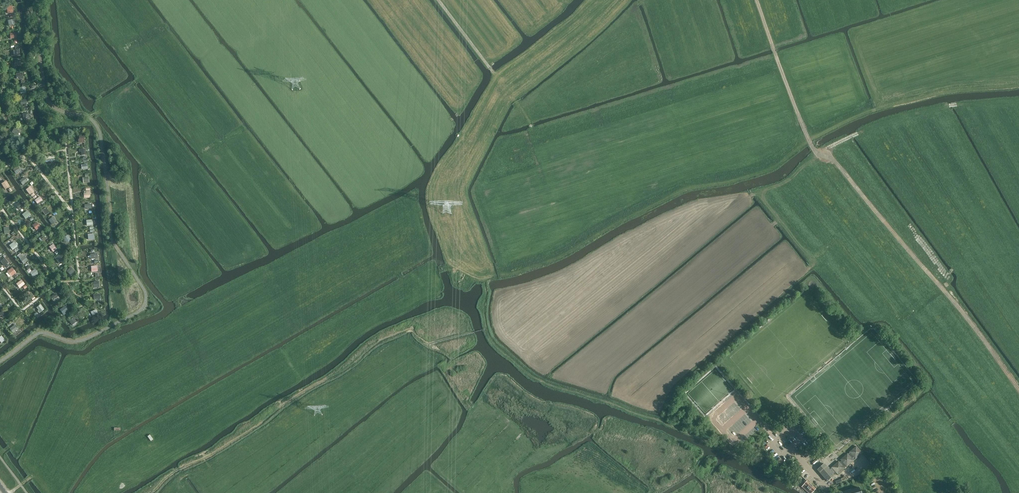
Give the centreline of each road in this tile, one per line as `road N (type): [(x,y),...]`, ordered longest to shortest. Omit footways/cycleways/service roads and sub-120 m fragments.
road 1 (track): [(485,278),(562,248),(682,185),(759,166),(862,109),(1018,80)]
road 2 (track): [(505,273),(482,192),(507,145),(836,40),(868,112)]
road 3 (track): [(188,492),(178,486),(185,476),(214,476),(312,399),(411,345),(439,364),(471,408),(497,413),(511,426),(493,460),(500,492)]
road 4 (track): [(757,0),(817,154),(939,108),(1018,101)]
road 5 (track): [(612,0),(505,87),(463,158),(457,201),(485,276)]
road 6 (track): [(817,154),(837,163),(937,283)]
road 7 (track): [(937,283),(1018,390)]
road 8 (track): [(496,75),(596,0)]

